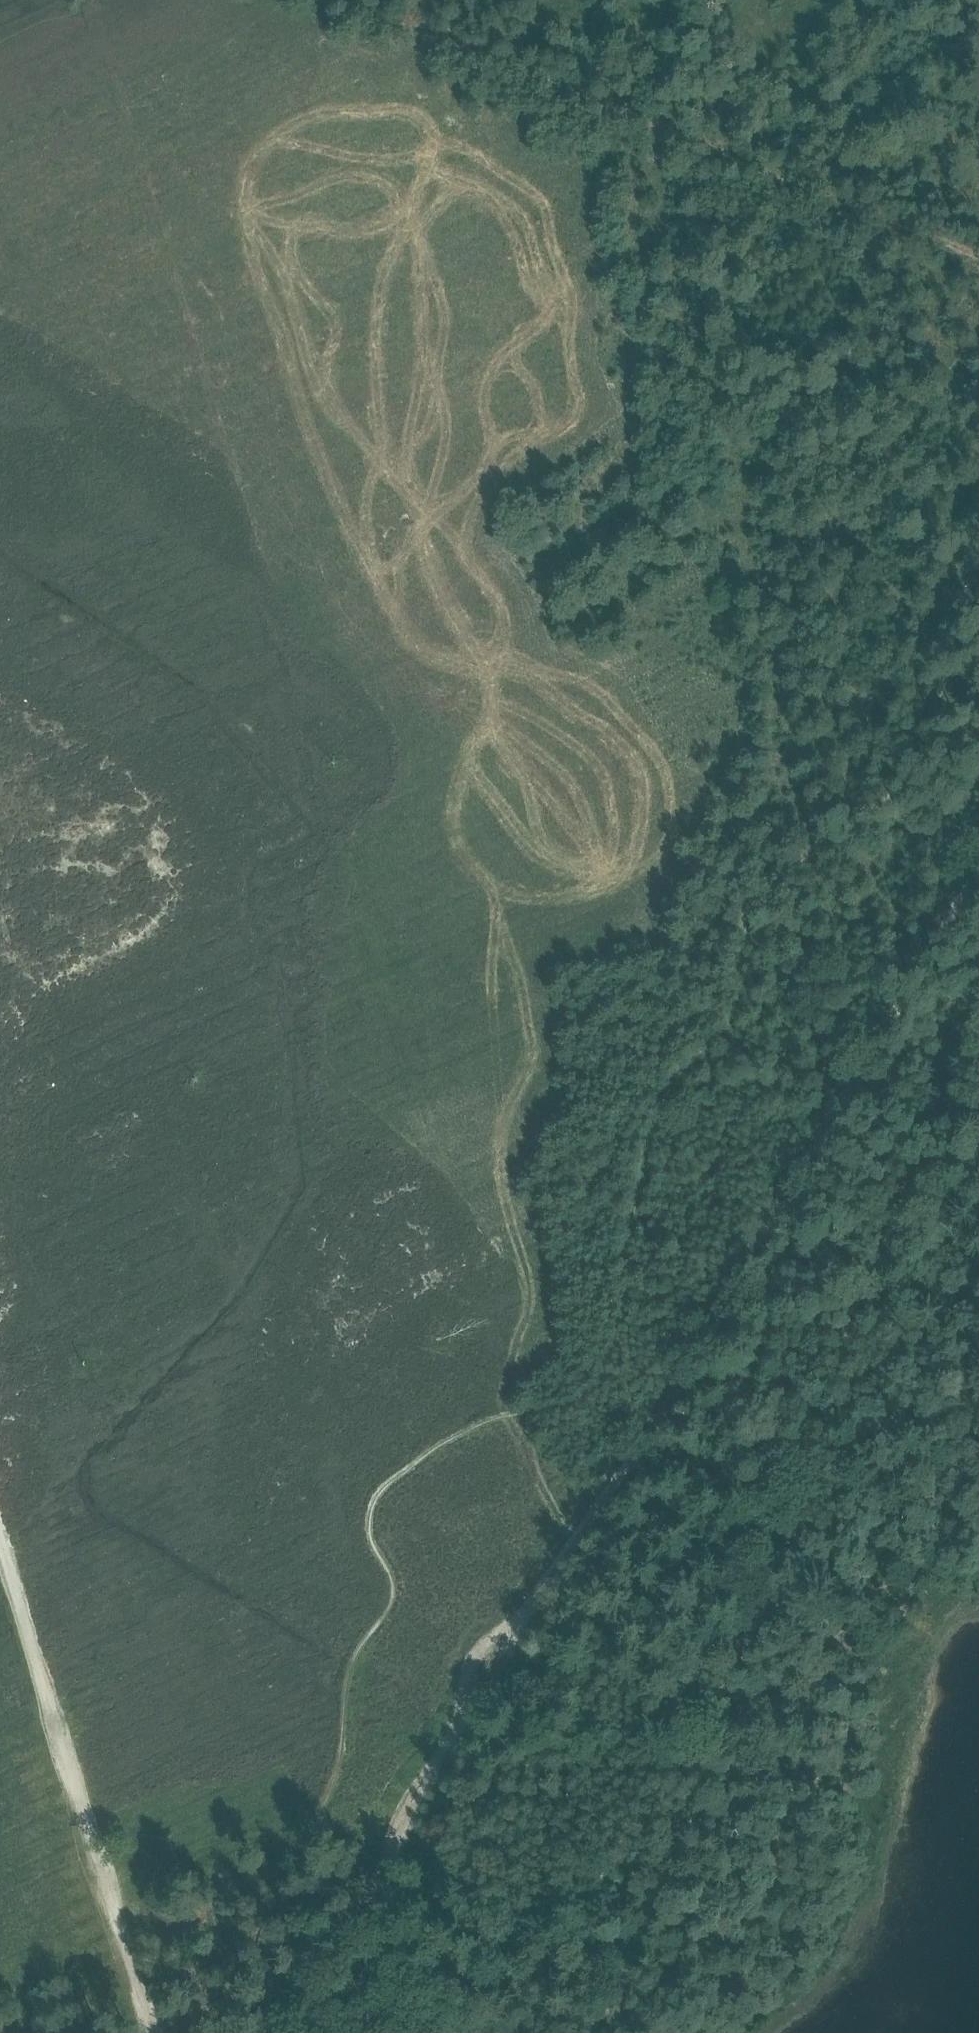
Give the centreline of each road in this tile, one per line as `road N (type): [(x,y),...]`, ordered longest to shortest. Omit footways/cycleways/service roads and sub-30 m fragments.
road 1 (track): [(978,815),(567,1547)]
road 2 (track): [(314,0),(978,255)]
road 3 (track): [(287,2032),(567,1547)]
road 4 (track): [(146,2032),(0,1559)]

